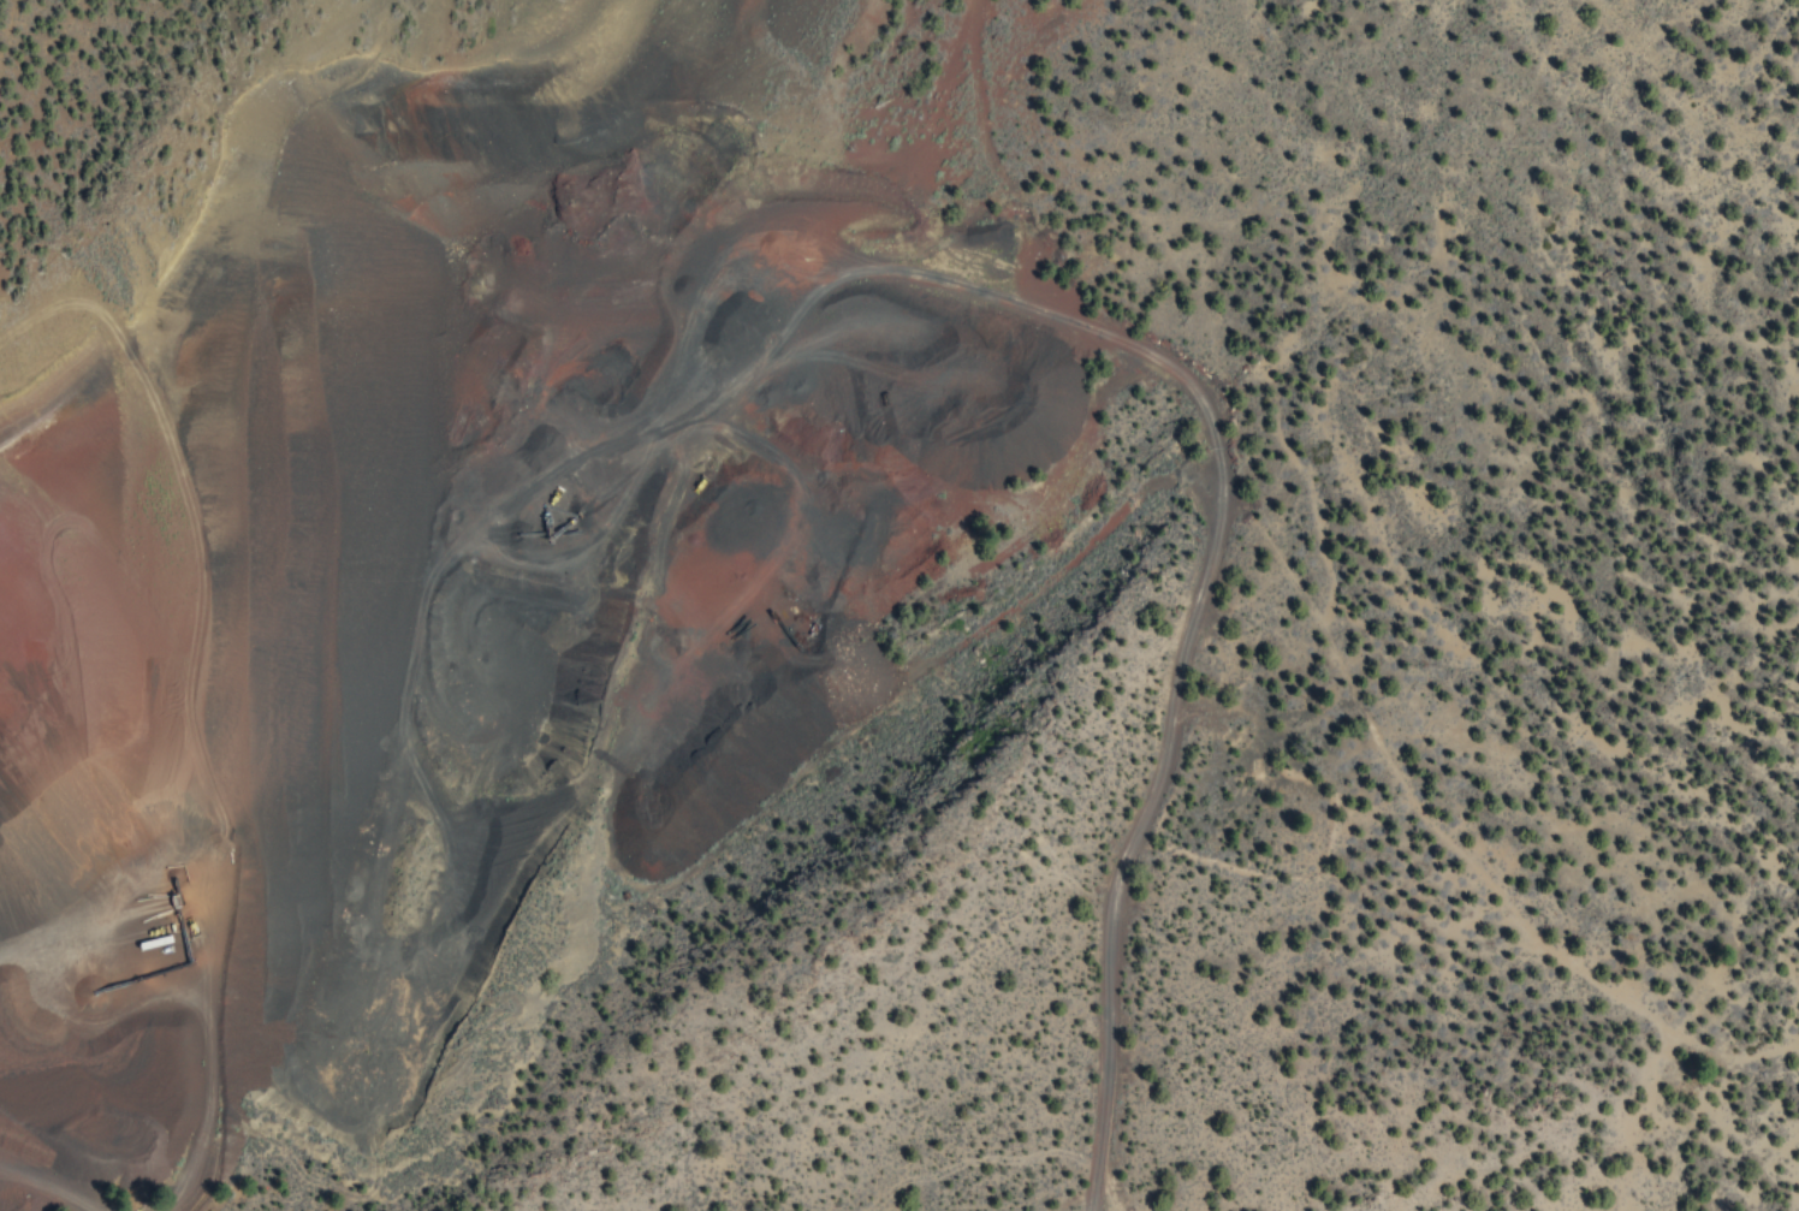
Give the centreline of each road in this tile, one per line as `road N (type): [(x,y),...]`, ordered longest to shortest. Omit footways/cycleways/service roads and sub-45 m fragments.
road 1 (residential): [(552,461),(583,473),(676,431),(809,293),(859,272),(979,297),(1129,351),(1189,394),(1212,456),(1211,536),(1172,660),(1158,774),(1110,889),(1084,1210)]

